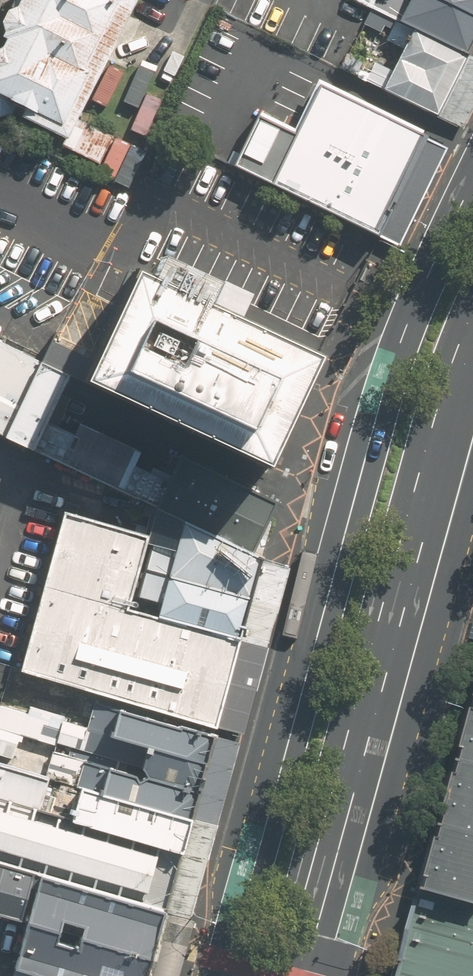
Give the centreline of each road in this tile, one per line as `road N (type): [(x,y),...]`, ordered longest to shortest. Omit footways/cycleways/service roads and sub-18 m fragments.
road 1 (primary): [(209,975),(353,428),(389,337),(472,169)]
road 2 (primary): [(472,338),(303,975)]

